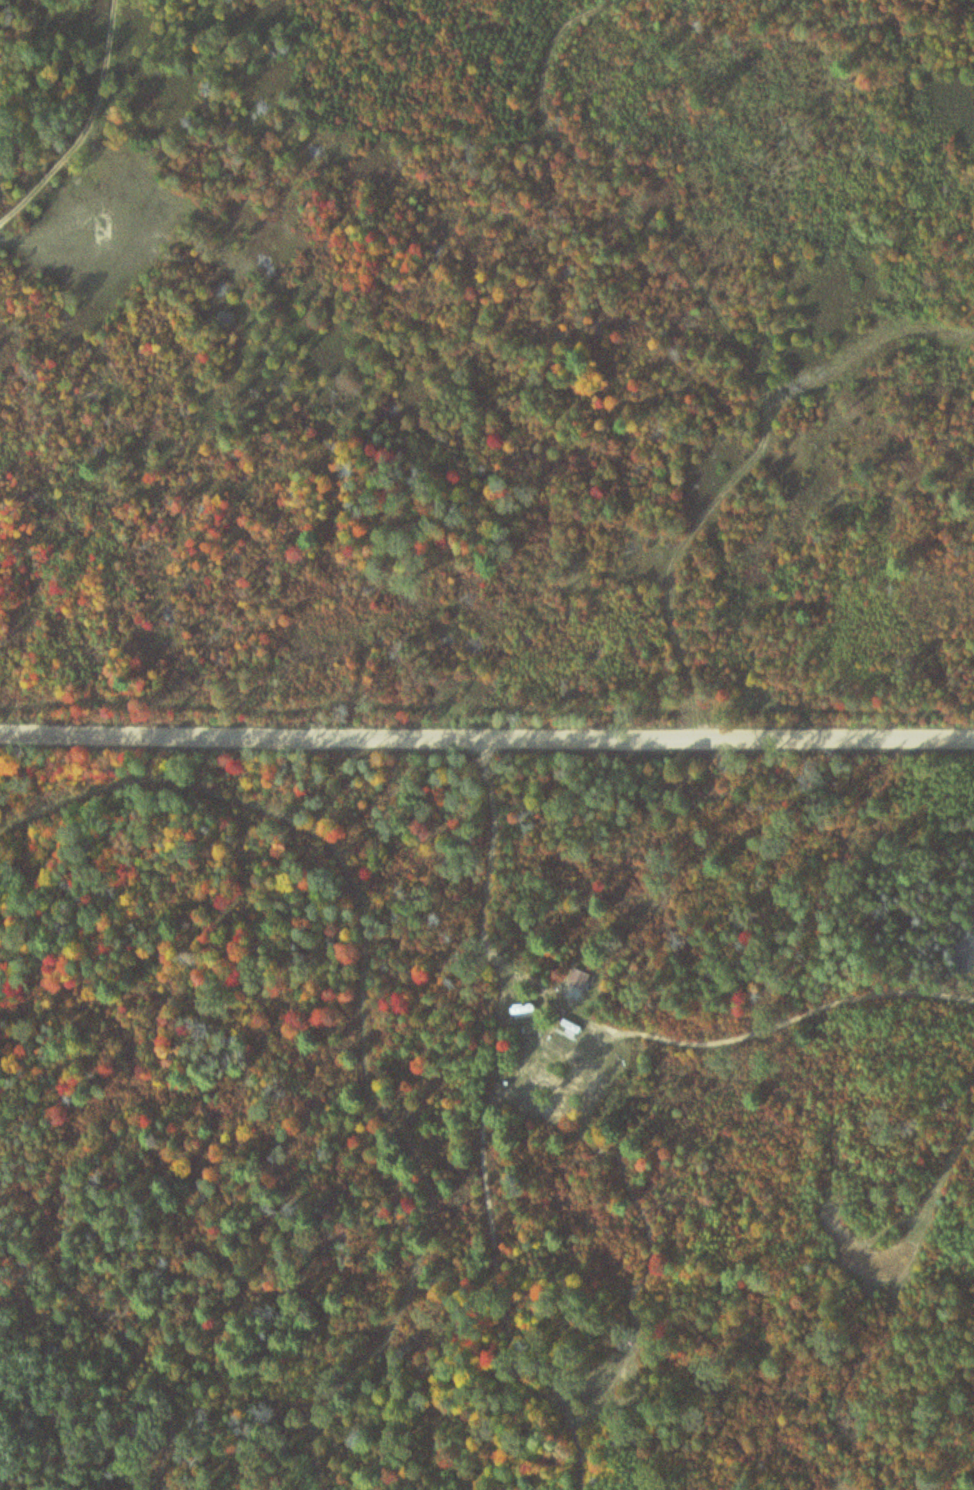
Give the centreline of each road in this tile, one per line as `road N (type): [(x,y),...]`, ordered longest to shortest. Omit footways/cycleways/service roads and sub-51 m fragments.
road 1 (residential): [(973,731),(0,731)]
road 2 (track): [(0,215),(75,140),(100,81),(113,0)]

